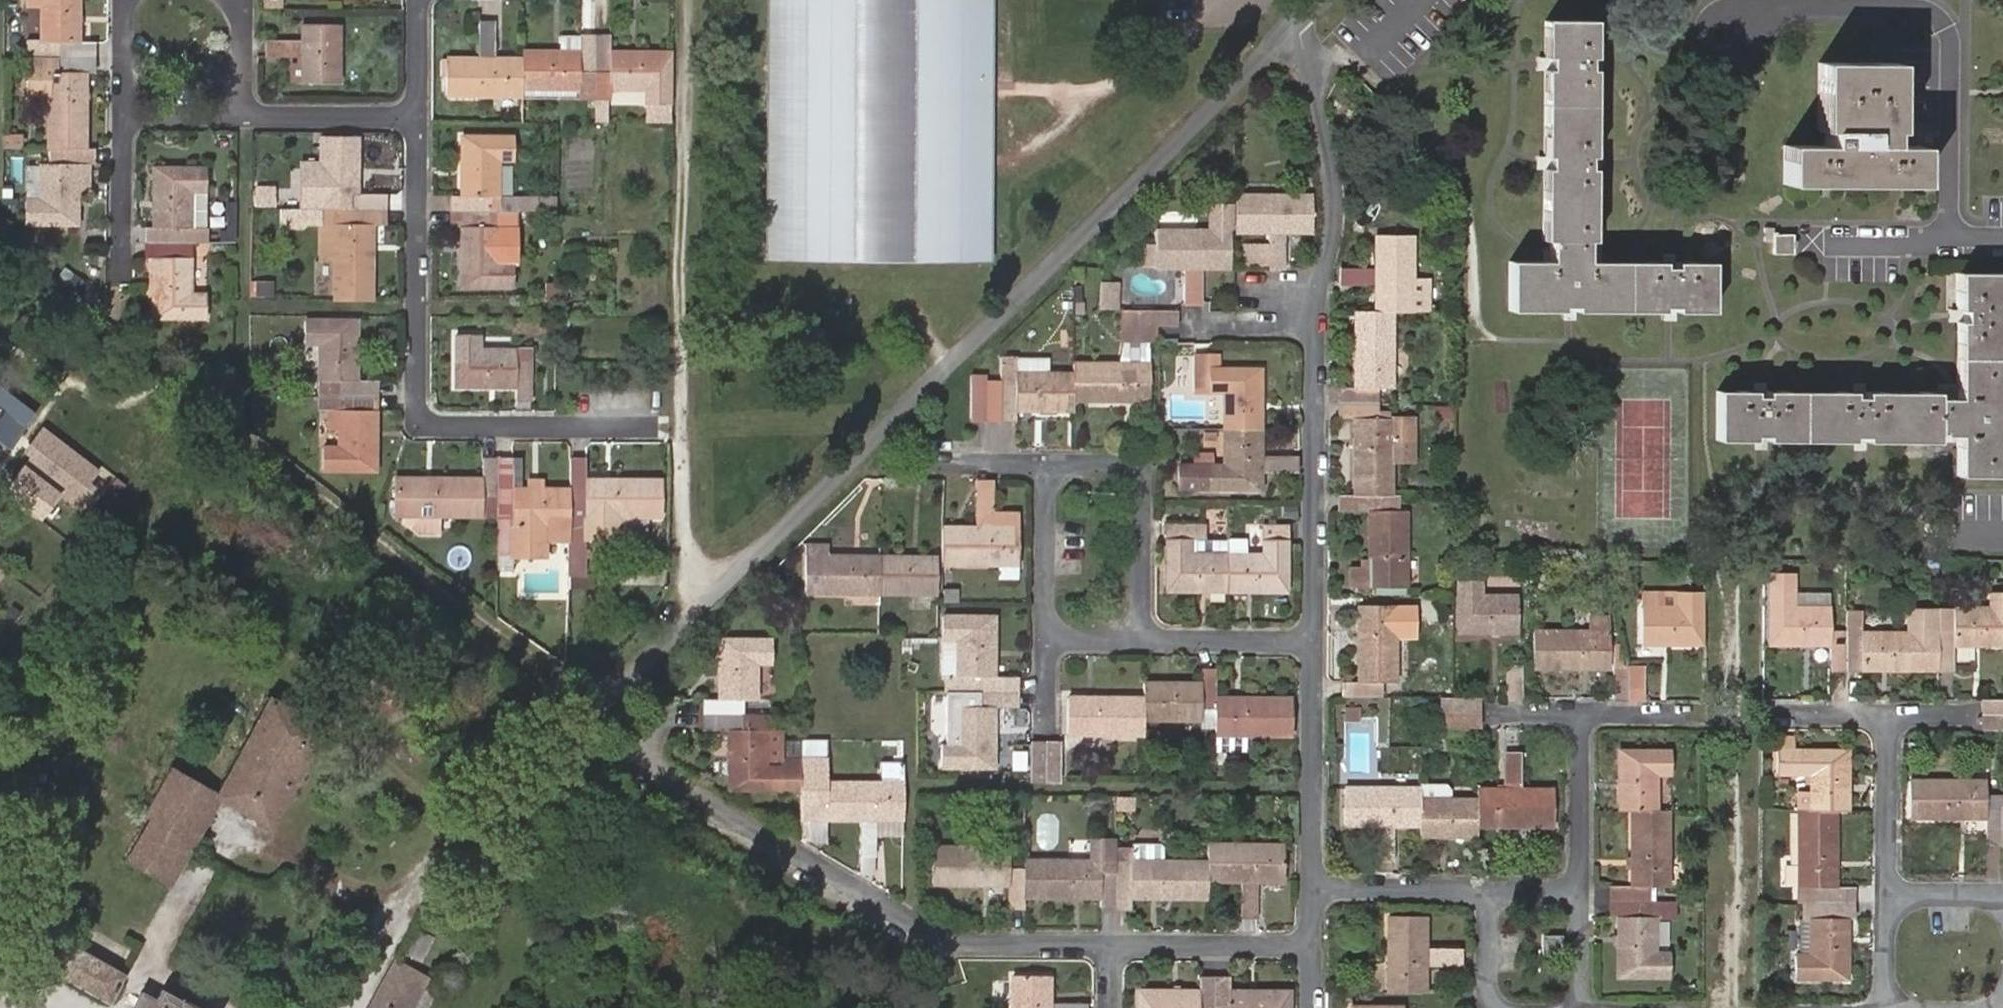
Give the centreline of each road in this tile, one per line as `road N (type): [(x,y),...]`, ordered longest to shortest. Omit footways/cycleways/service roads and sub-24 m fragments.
road 1 (residential): [(1295,30),(613,692)]
road 2 (residential): [(1318,644),(1317,276),(1331,228),(1331,184),(1295,30)]
road 3 (track): [(703,606),(681,541),(681,0)]
road 4 (residential): [(1115,942),(933,941),(646,766),(639,716)]
road 5 (residential): [(418,118),(418,423),(653,425)]
road 6 (residential): [(1140,643),(1044,640),(1047,468),(1140,469)]
road 7 (residential): [(1318,883),(1318,644)]
road 8 (residential): [(1317,945),(1115,942)]
road 9 (residential): [(1318,644),(1140,643)]
road 10 (residential): [(1893,888),(1895,712)]
road 11 (residential): [(1586,884),(1587,708)]
road 12 (residential): [(1318,883),(1492,885)]
road 13 (residential): [(1140,469),(1140,643)]
road 14 (residential): [(418,118),(245,120)]
road 15 (residential): [(125,117),(121,263)]
road 16 (residential): [(1587,708),(1716,708)]
road 17 (residential): [(1586,884),(1587,1007)]
road 18 (residential): [(1493,1007),(1492,885)]
road 19 (residential): [(245,120),(125,117)]
road 20 (residential): [(1893,888),(1892,1007)]

